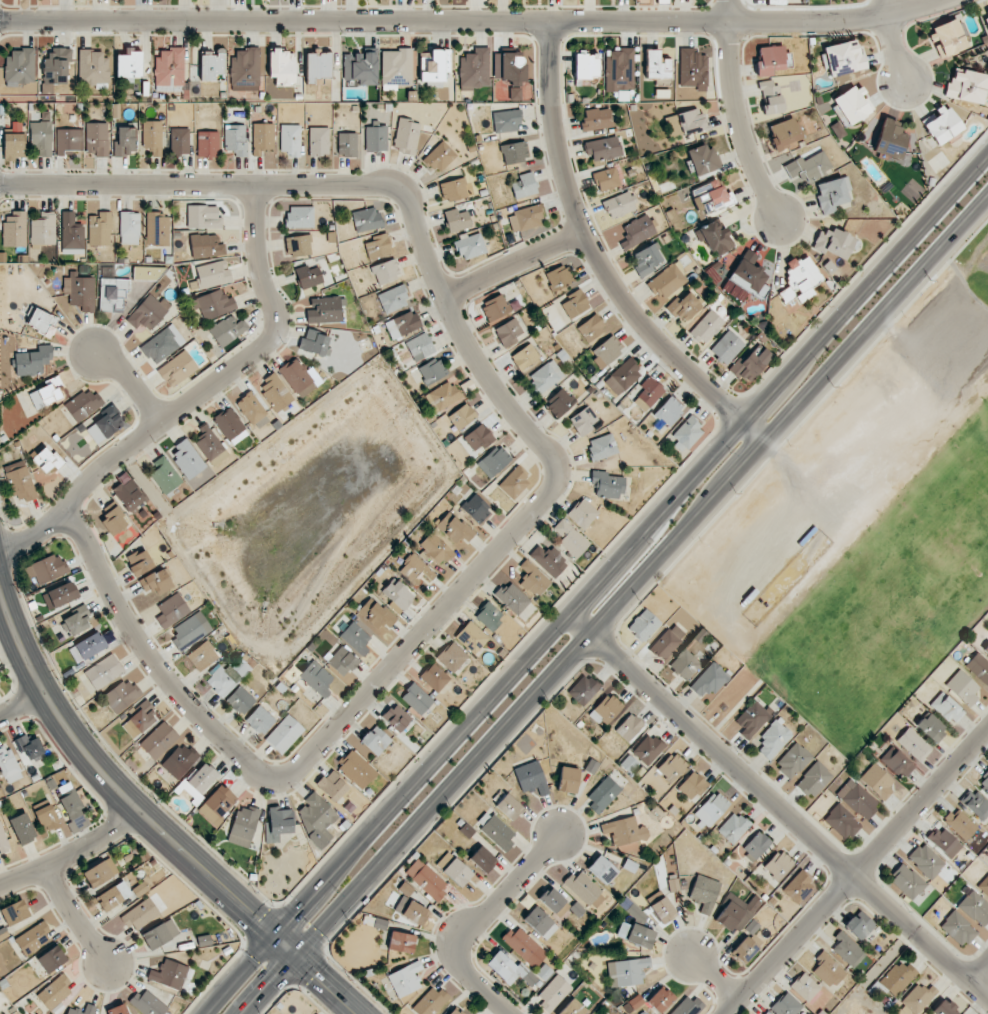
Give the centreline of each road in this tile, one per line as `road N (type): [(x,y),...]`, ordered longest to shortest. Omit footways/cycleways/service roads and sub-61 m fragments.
road 1 (secondary): [(987,153),(203,1013)]
road 2 (secondary): [(240,1013),(987,195)]
road 3 (residential): [(0,14),(799,20),(939,0)]
road 4 (residential): [(569,473),(293,776),(282,778),(249,764),(168,678),(140,642),(69,507)]
road 5 (residential): [(0,184),(391,178),(413,204),(469,343),(508,405),(569,473)]
road 6 (residential): [(568,612),(987,996)]
road 7 (tertiary): [(355,1013),(149,826),(100,770),(52,705),(0,600)]
road 8 (residential): [(259,179),(263,264),(279,335),(99,475),(45,533),(0,552)]
road 9 (residential): [(552,18),(561,153),(601,260),(627,302),(765,439)]
road 10 (residential): [(727,1013),(987,731)]
road 11 (residential): [(508,1013),(462,971),(457,947),(559,832)]
road 12 (residential): [(783,224),(736,112),(729,0)]
road 13 (residential): [(149,826),(0,892)]
road 14 (residential): [(444,292),(586,225)]

